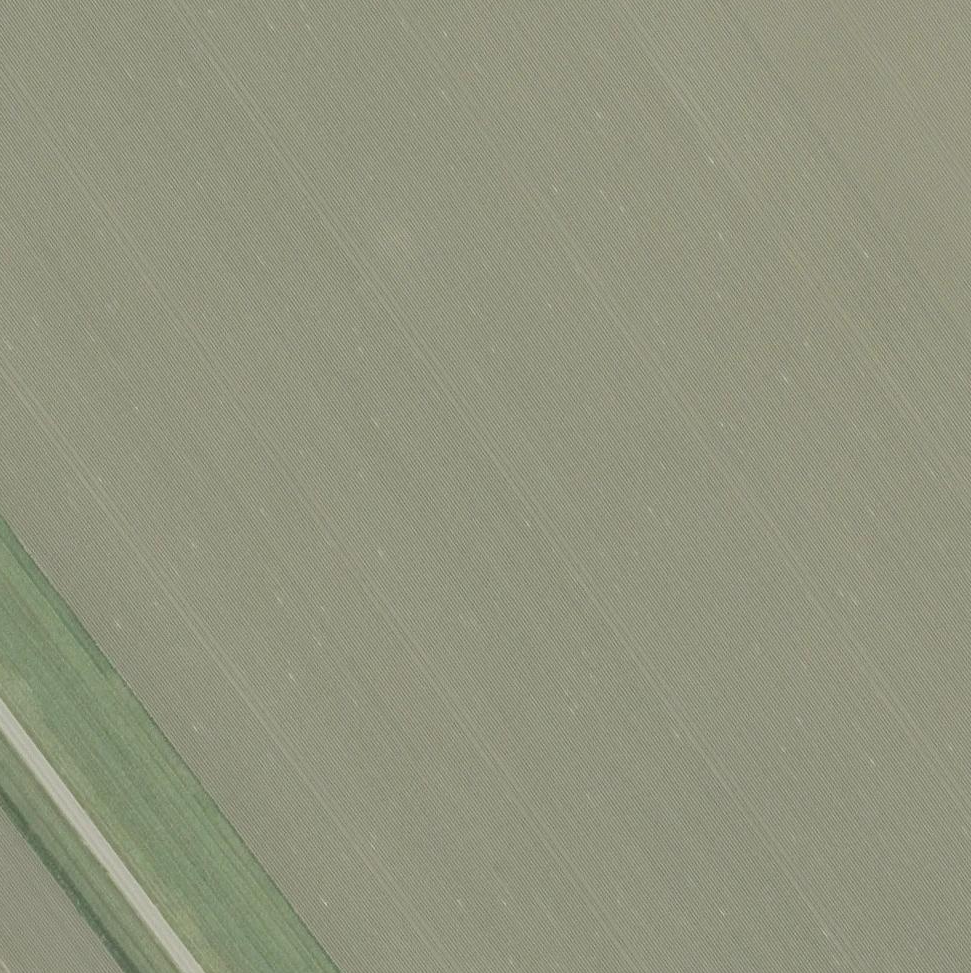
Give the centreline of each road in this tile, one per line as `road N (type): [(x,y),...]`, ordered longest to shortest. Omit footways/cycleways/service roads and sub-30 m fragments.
road 1 (unclassified): [(174,972),(0,738)]

